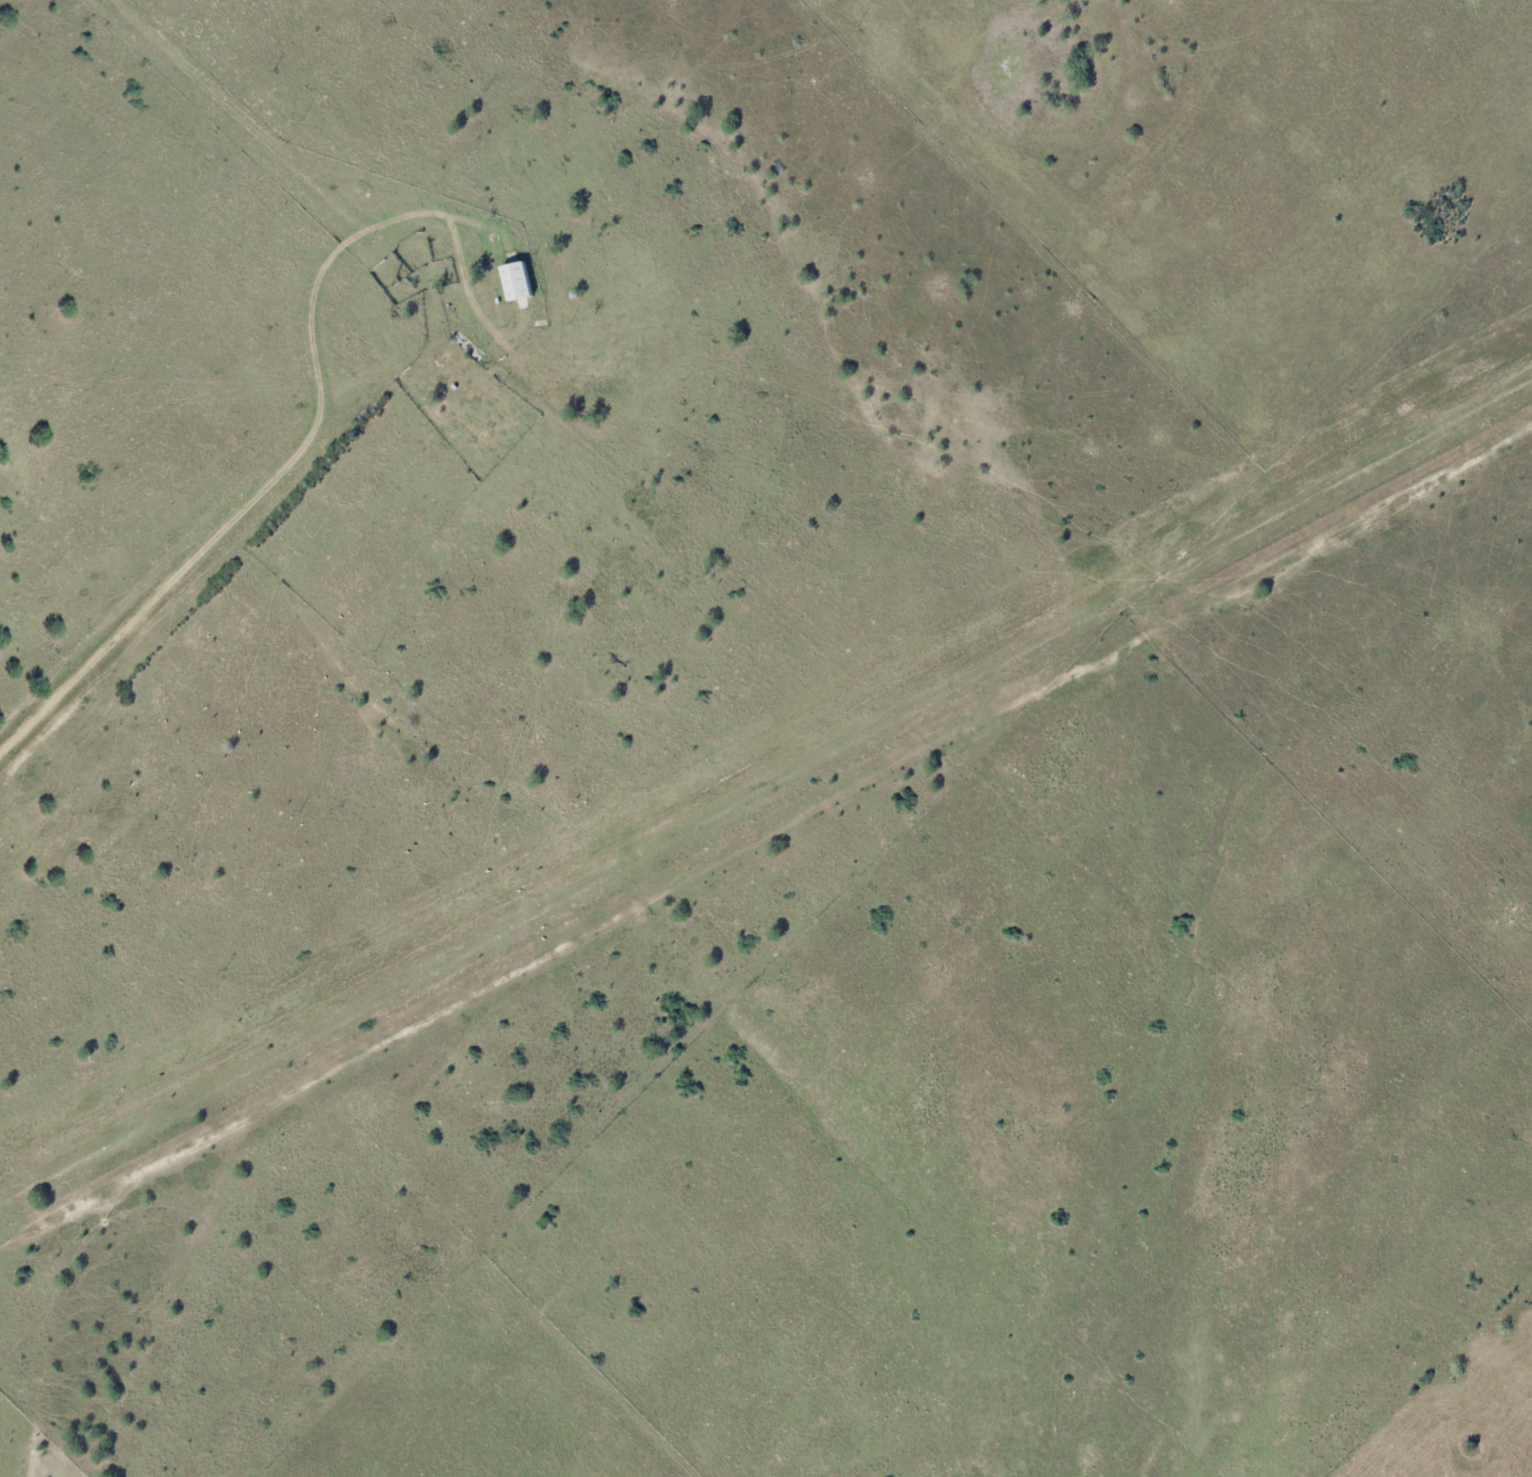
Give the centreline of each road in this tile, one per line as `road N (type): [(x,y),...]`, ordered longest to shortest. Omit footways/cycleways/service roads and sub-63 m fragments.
road 1 (residential): [(425,228),(275,164),(92,0)]

